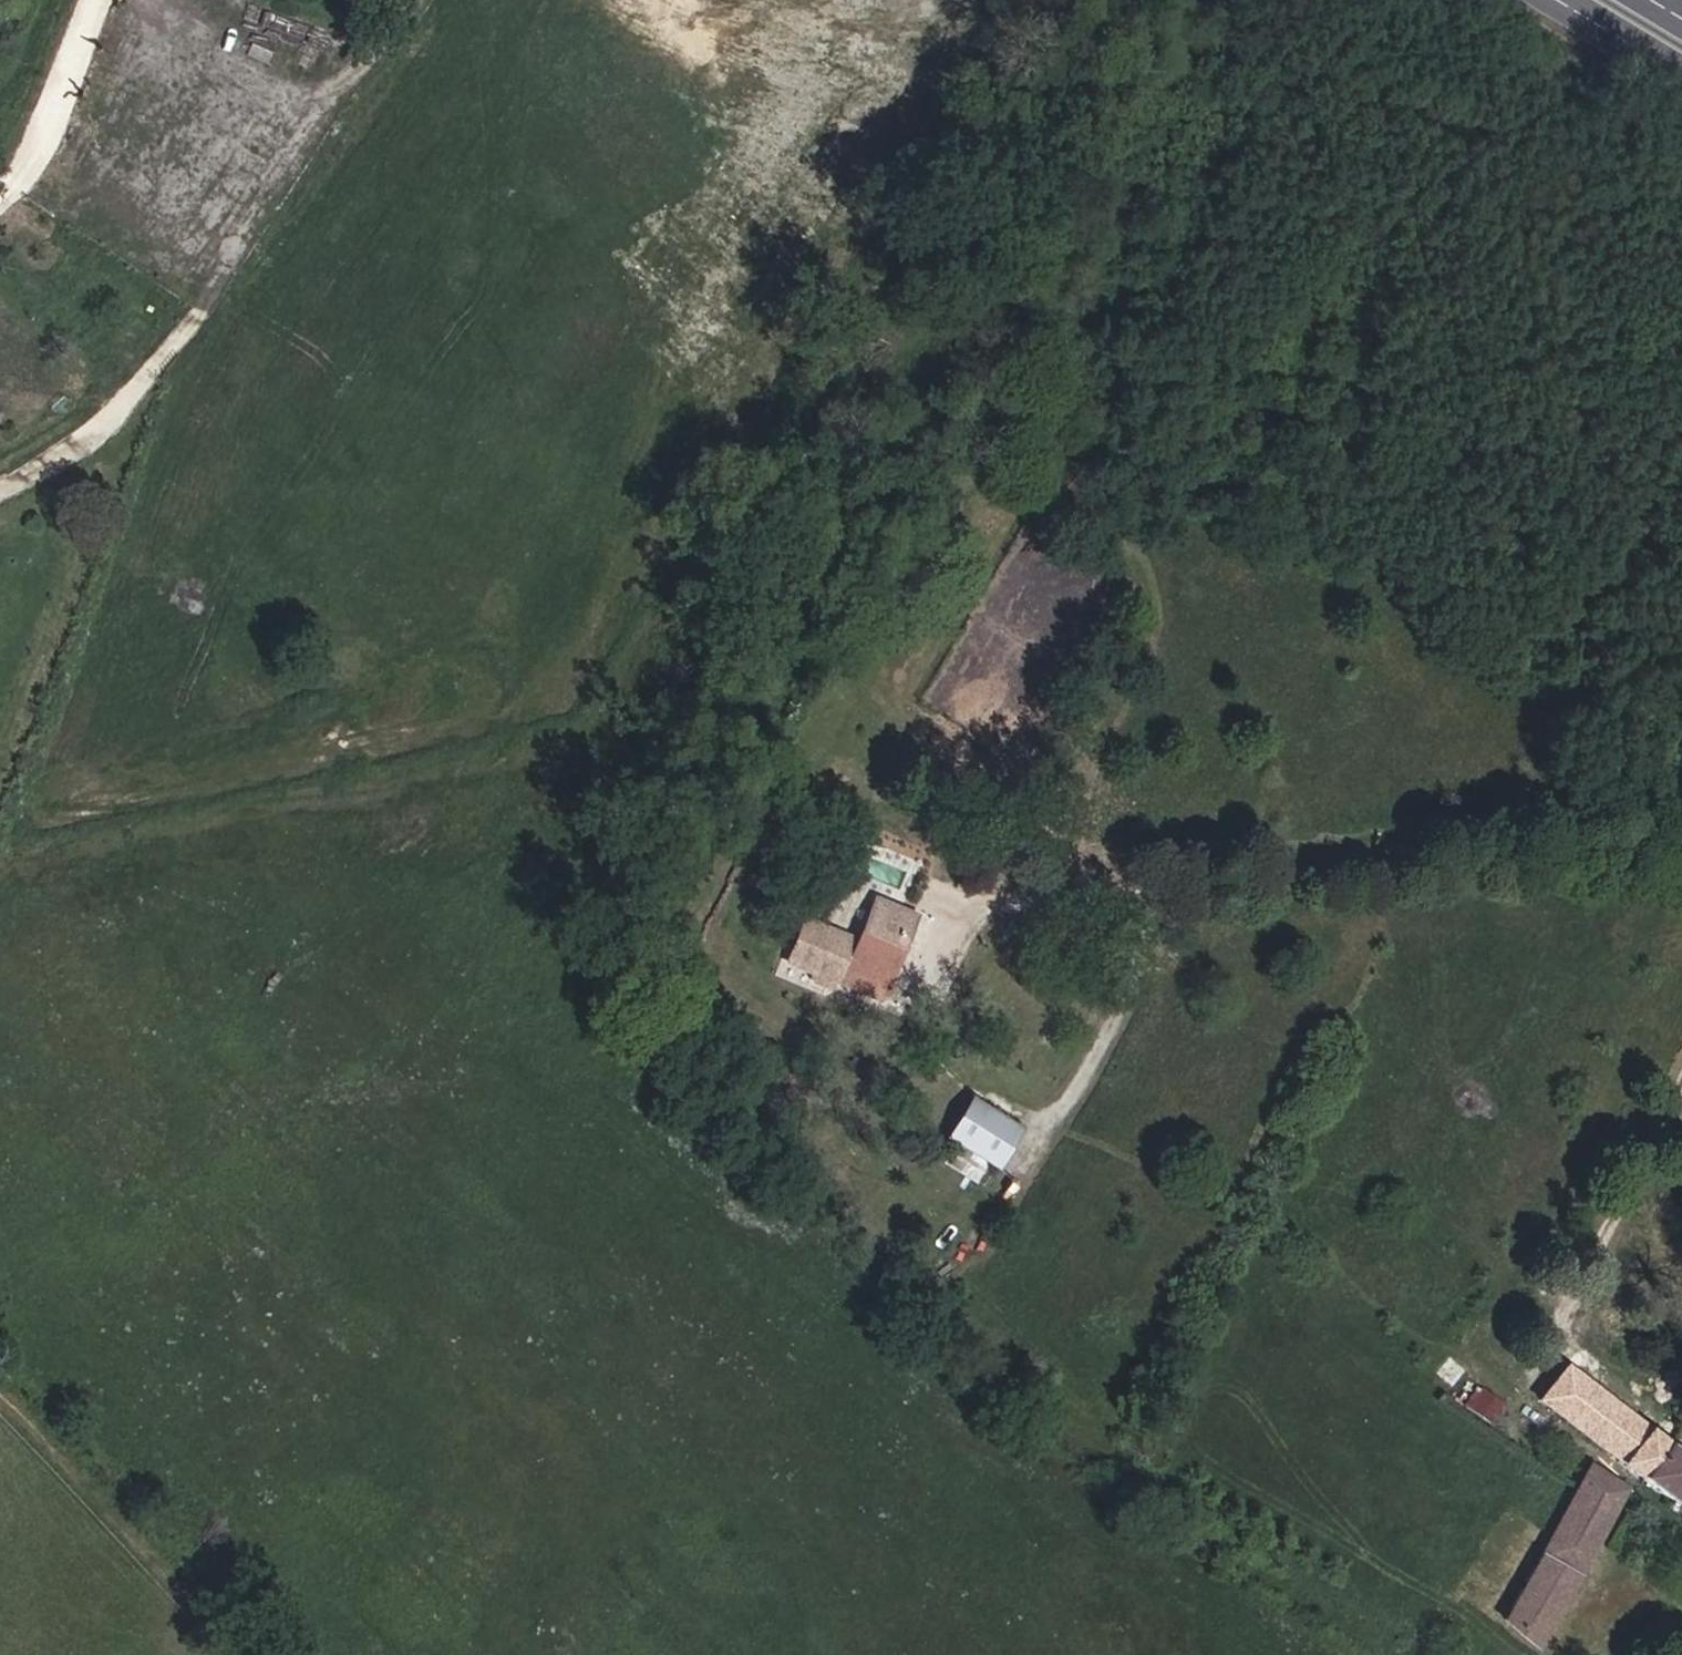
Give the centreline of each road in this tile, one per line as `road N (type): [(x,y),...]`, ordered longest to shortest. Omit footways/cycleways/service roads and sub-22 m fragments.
road 1 (track): [(1681,857),(979,923)]
road 2 (track): [(436,0),(156,395),(0,480)]
road 3 (track): [(1681,1098),(1629,1194),(1577,1350),(1681,1407)]
road 4 (track): [(254,1654),(0,1420)]
road 5 (primary): [(1560,0),(1681,74)]

